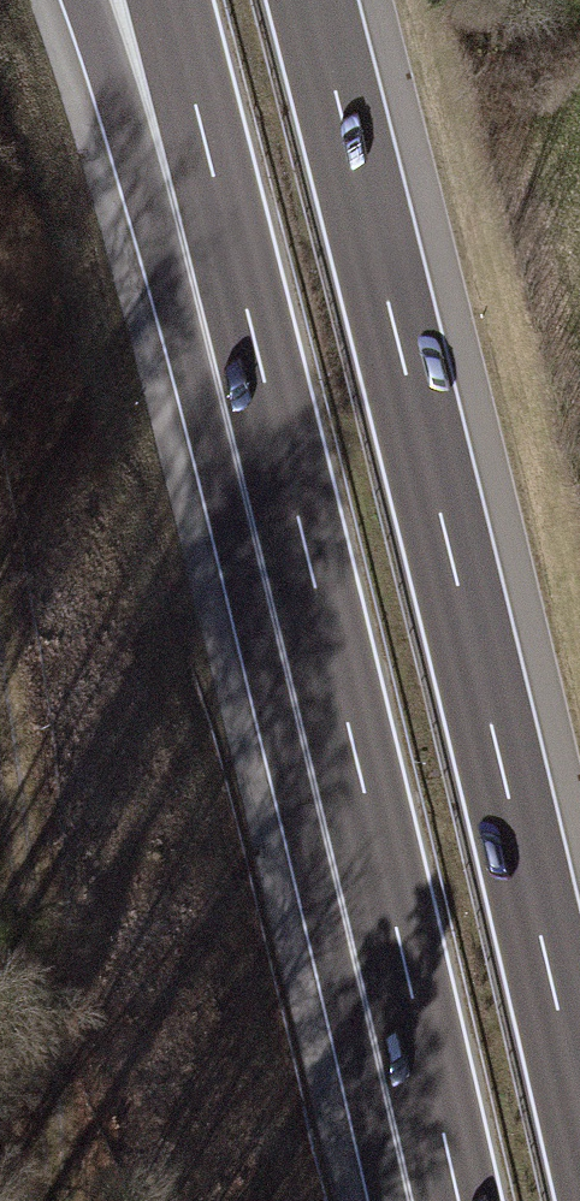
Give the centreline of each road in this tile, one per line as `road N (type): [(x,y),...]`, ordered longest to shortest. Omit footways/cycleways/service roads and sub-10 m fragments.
road 1 (motorway): [(579,1104),(314,0)]
road 2 (motorway): [(284,552),(435,1200)]
road 3 (motorway): [(85,0),(284,552)]
road 4 (motorway): [(157,0),(284,552)]
road 5 (track): [(52,1200),(44,973),(0,723)]

